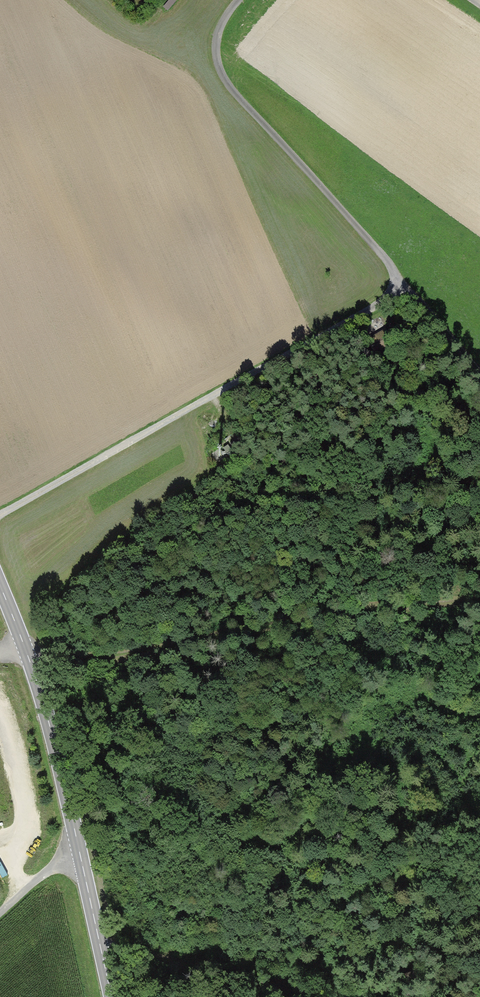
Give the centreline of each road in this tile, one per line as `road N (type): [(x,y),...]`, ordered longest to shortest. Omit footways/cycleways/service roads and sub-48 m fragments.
road 1 (track): [(0,515),(386,300),(395,273),(218,65),(218,31),(236,0)]
road 2 (primary): [(81,858),(50,728),(0,587)]
road 3 (track): [(312,996),(101,948)]
road 4 (primary): [(112,996),(81,858)]
road 5 (track): [(395,273),(479,372)]

